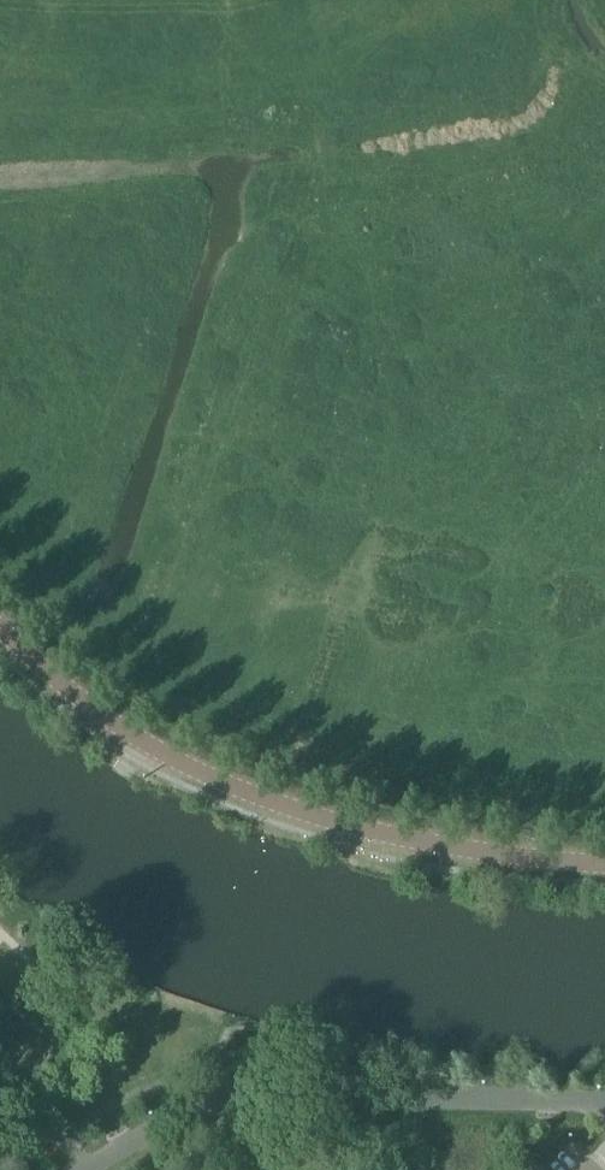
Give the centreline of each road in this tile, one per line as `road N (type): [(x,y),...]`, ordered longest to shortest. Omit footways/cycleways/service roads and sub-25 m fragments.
road 1 (tertiary): [(604,865),(444,848),(267,802),(121,732),(0,633)]

